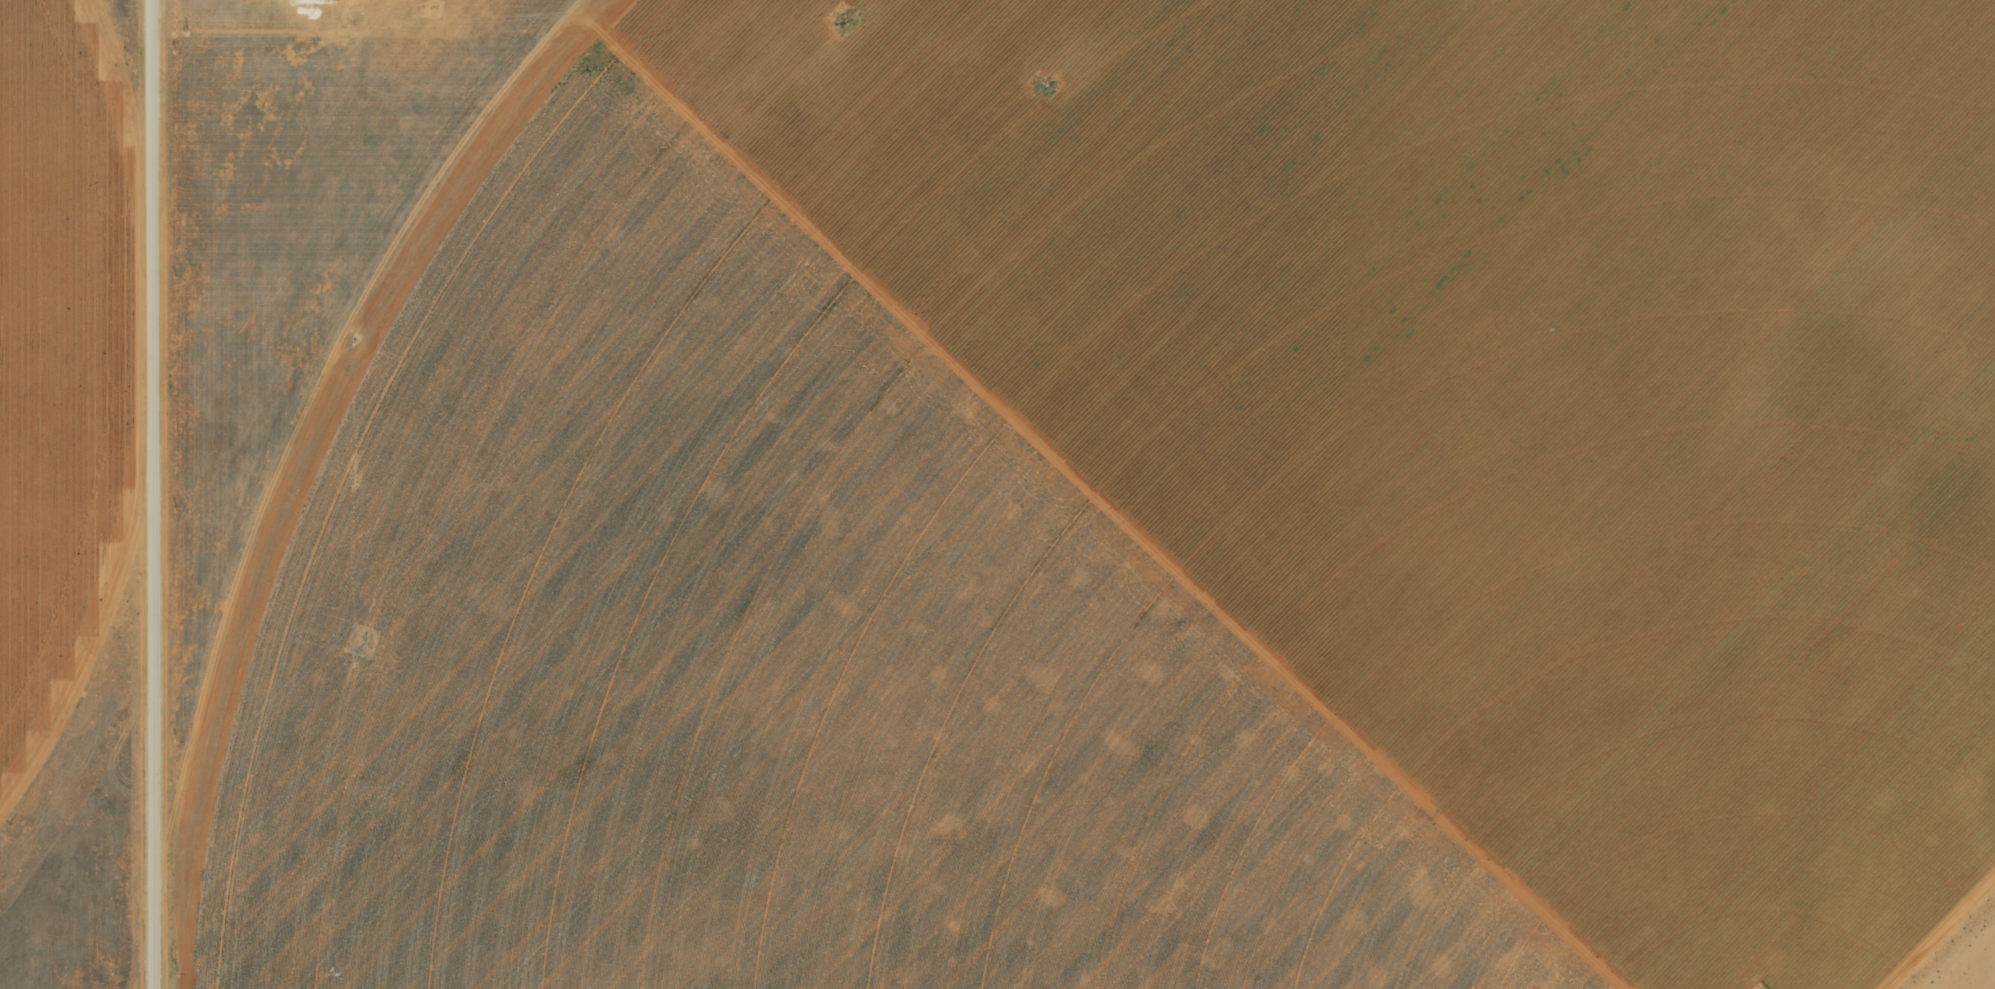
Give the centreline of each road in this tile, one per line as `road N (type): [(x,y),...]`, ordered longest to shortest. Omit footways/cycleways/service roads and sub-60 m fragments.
road 1 (residential): [(147,988),(142,0)]

